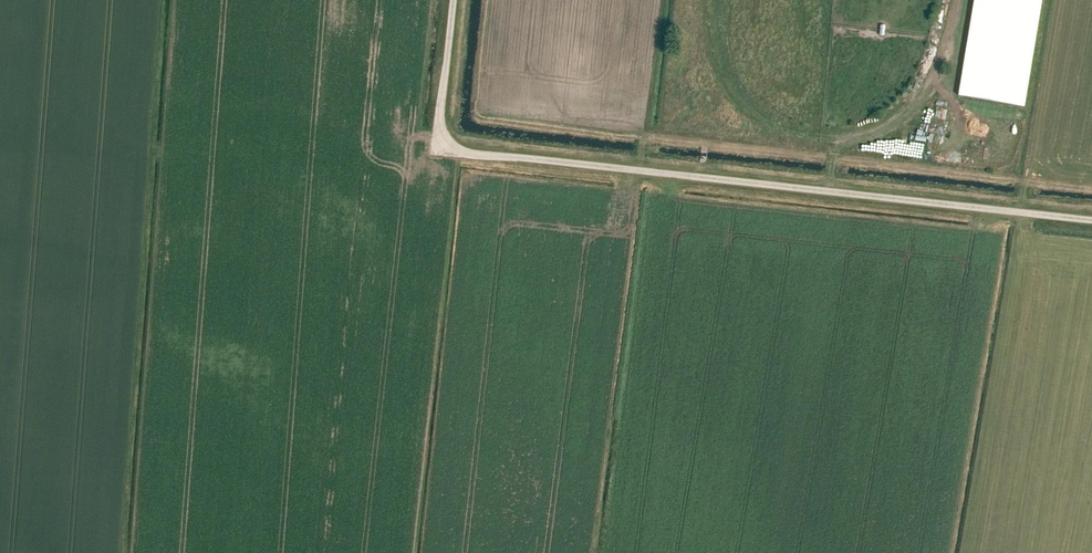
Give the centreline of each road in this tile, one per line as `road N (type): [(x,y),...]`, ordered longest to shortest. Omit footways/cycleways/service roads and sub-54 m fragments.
road 1 (unclassified): [(1091,220),(455,150),(441,125),(453,0)]

